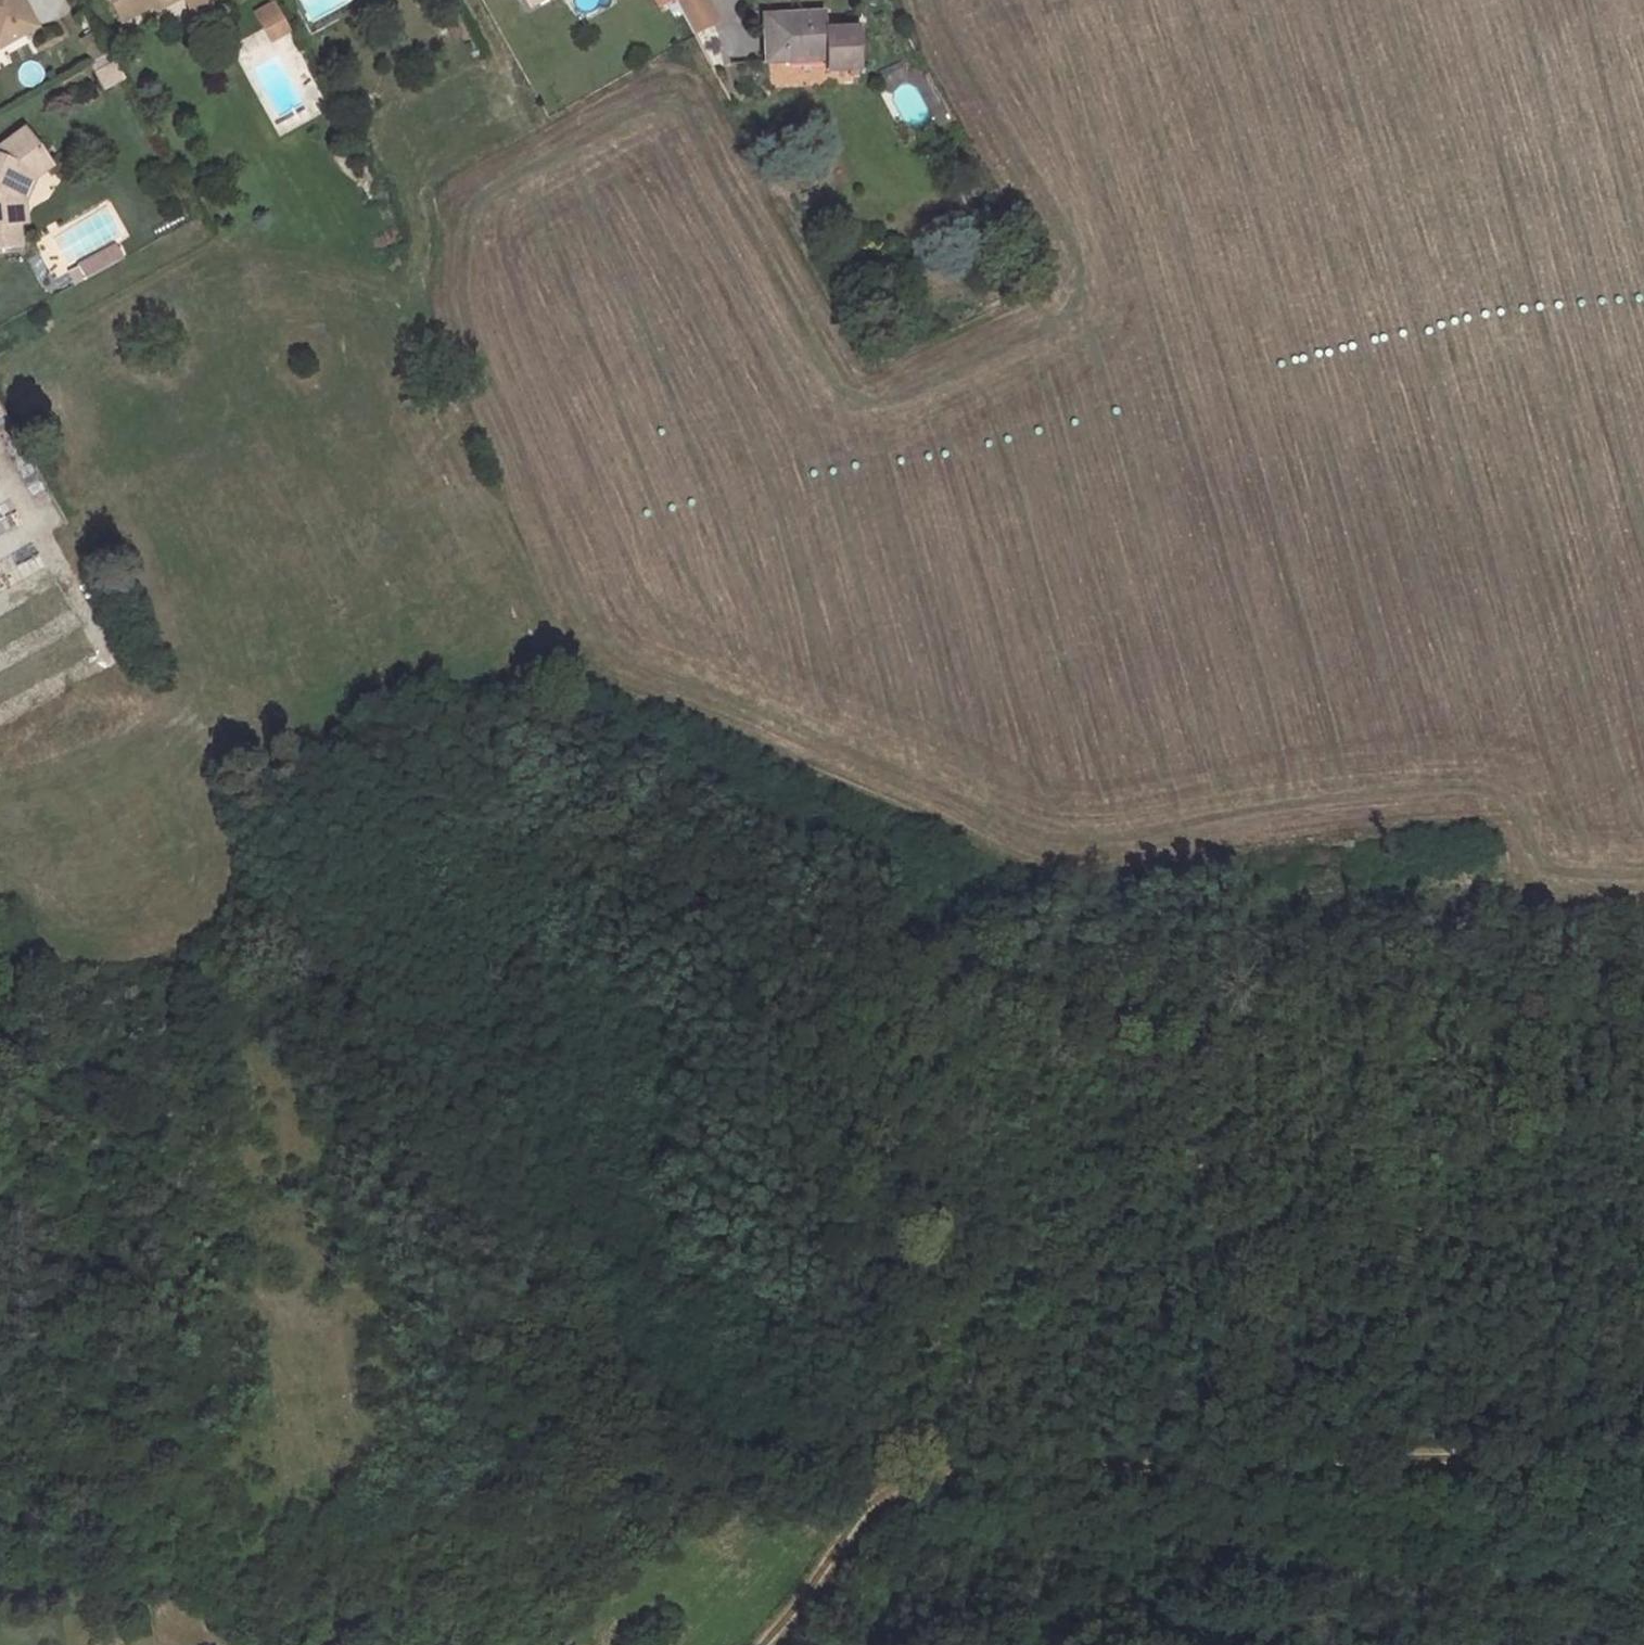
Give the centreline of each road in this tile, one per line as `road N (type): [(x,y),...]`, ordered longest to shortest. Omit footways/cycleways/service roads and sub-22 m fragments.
road 1 (track): [(763,1644),(859,1511),(930,1477),(1316,1459),(1643,1457)]
road 2 (track): [(859,1511),(851,1485),(815,1455),(736,1440),(714,1424),(644,1286),(604,1241)]

